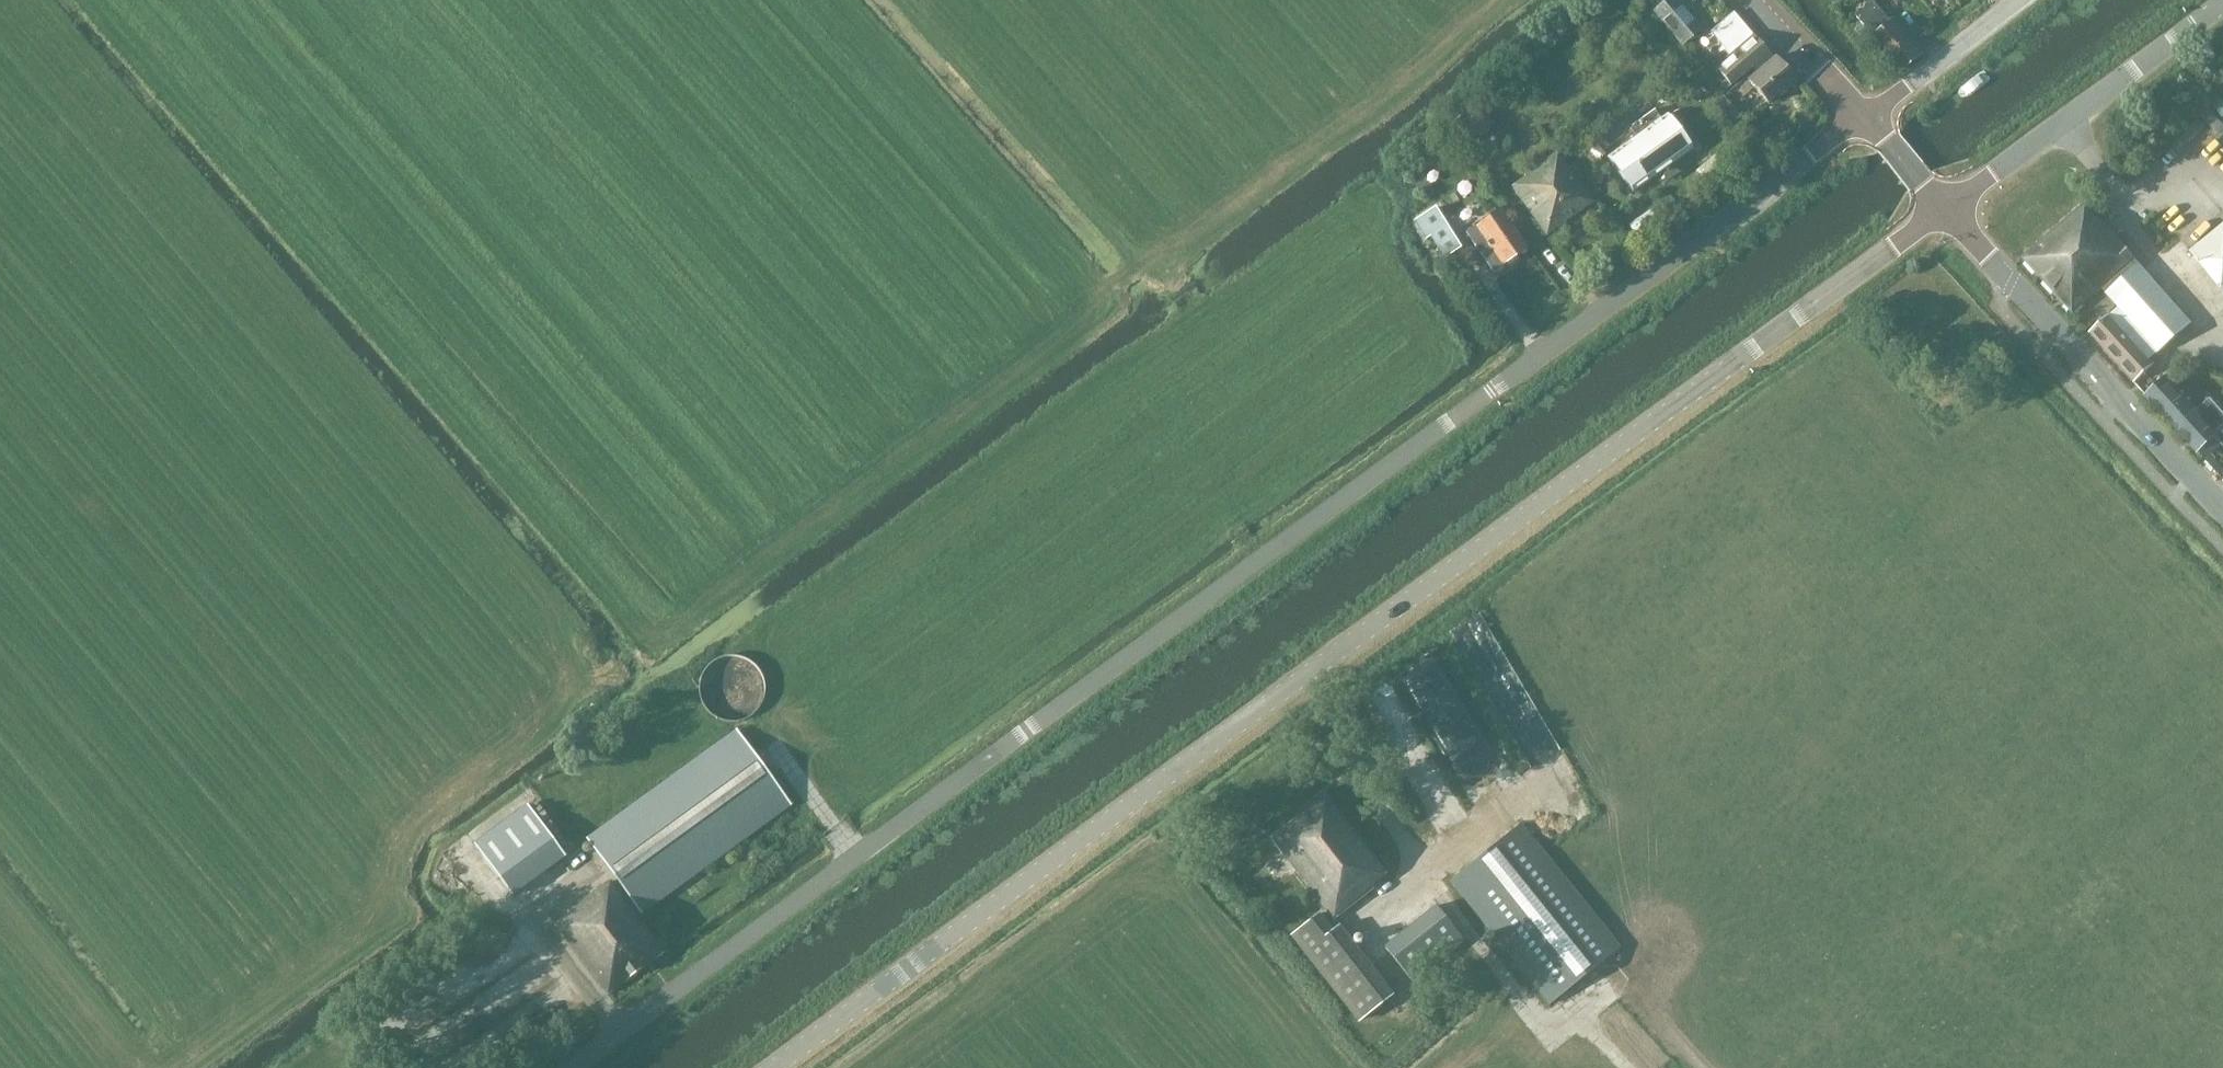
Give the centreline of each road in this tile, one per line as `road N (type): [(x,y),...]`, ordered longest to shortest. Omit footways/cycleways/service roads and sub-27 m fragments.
road 1 (unclassified): [(575,1067),(1862,119)]
road 2 (tertiary): [(771,1067),(1939,212)]
road 3 (tertiary): [(2222,509),(1939,212)]
road 4 (tertiary): [(1939,212),(2222,1)]
road 5 (unclassified): [(1862,119),(2016,0)]
road 6 (tertiary): [(1862,119),(1751,0)]
road 7 (tertiary): [(1939,212),(1862,119)]

